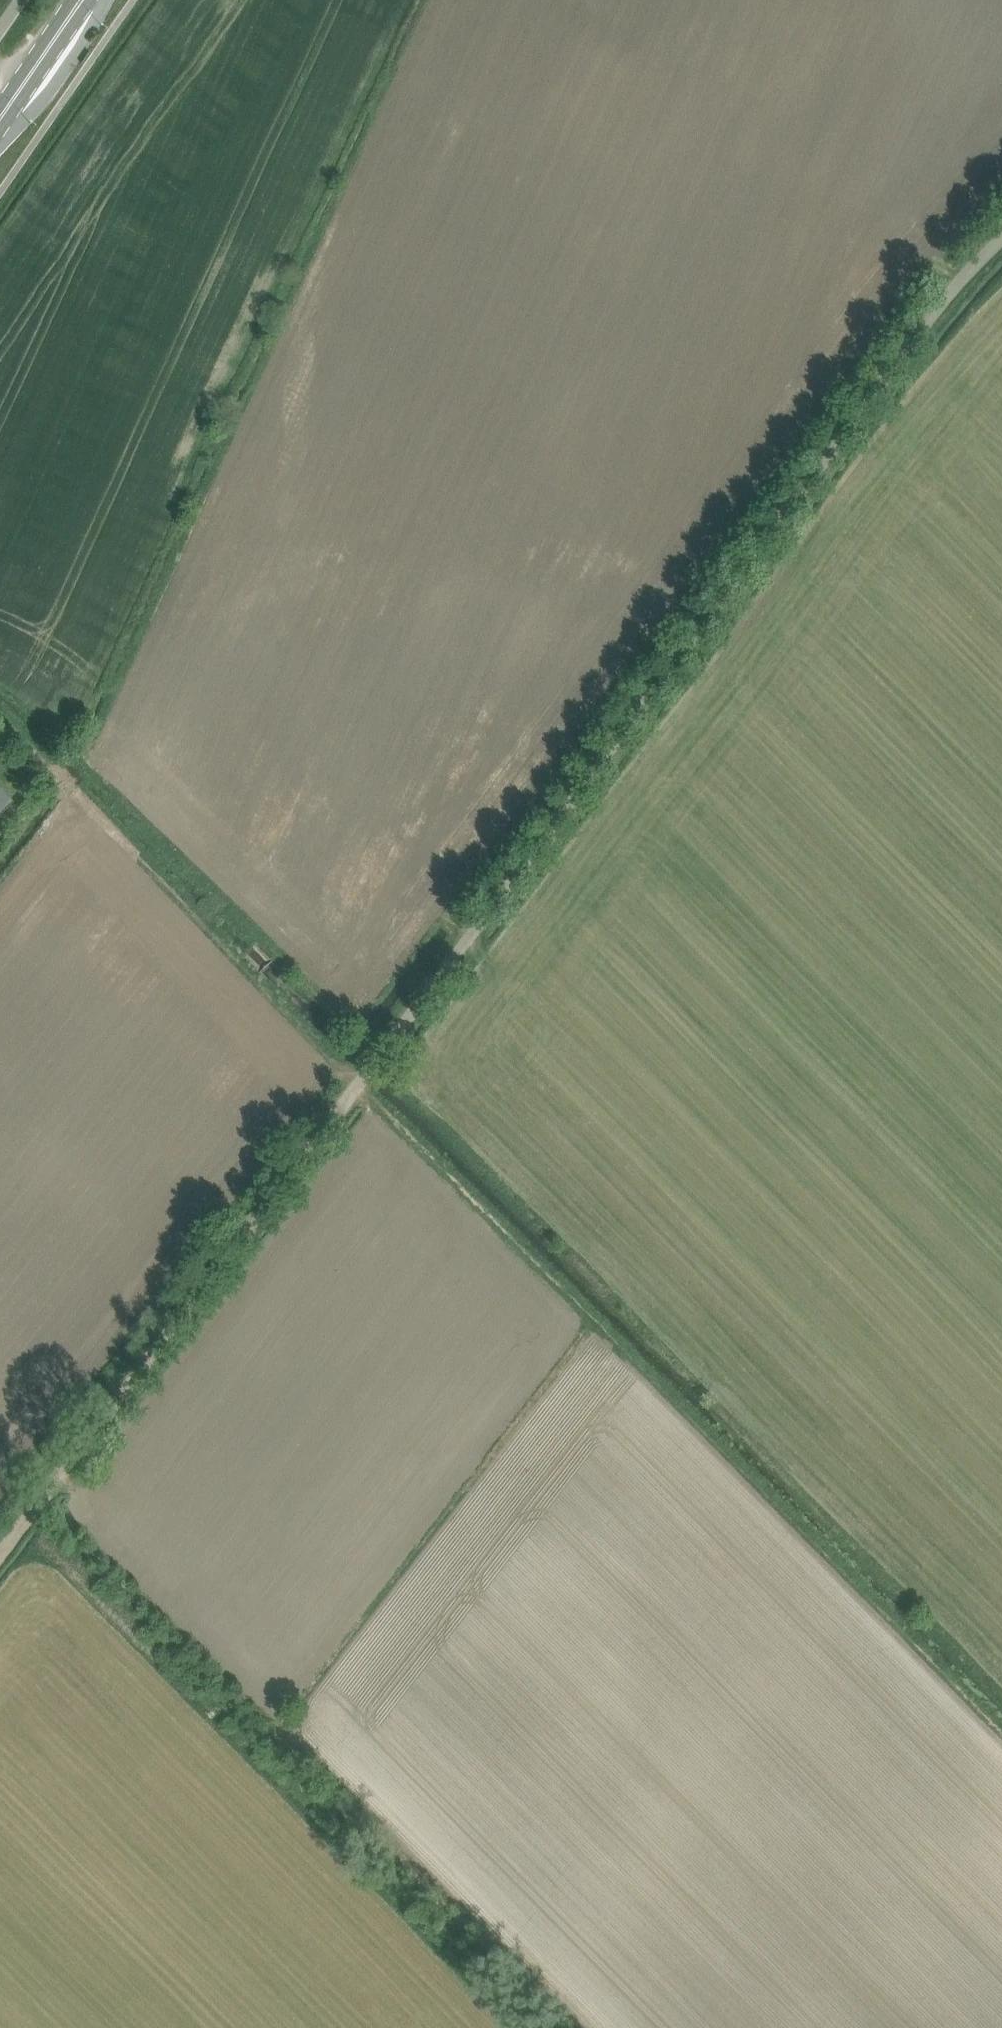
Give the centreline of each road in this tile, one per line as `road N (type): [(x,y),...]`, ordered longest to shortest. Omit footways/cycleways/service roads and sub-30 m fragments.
road 1 (unclassified): [(0,1551),(926,326),(1001,238)]
road 2 (primary): [(0,118),(81,0)]

